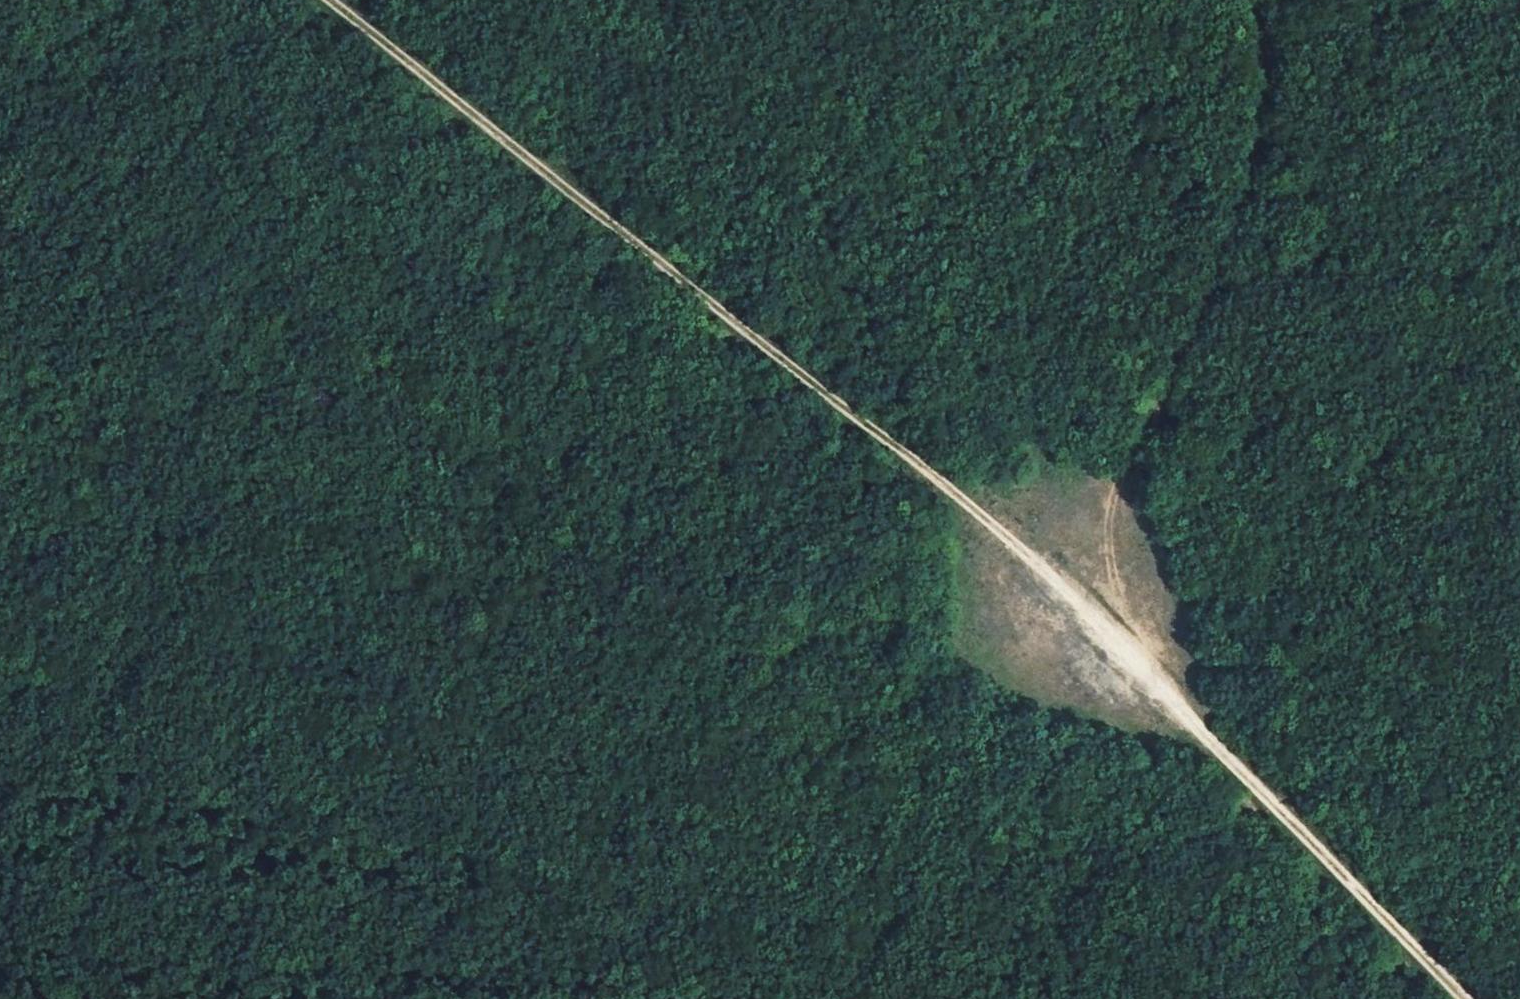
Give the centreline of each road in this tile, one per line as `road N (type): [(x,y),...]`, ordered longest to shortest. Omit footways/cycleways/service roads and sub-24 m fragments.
road 1 (track): [(1103,613),(328,0)]
road 2 (track): [(1471,998),(1103,613)]

